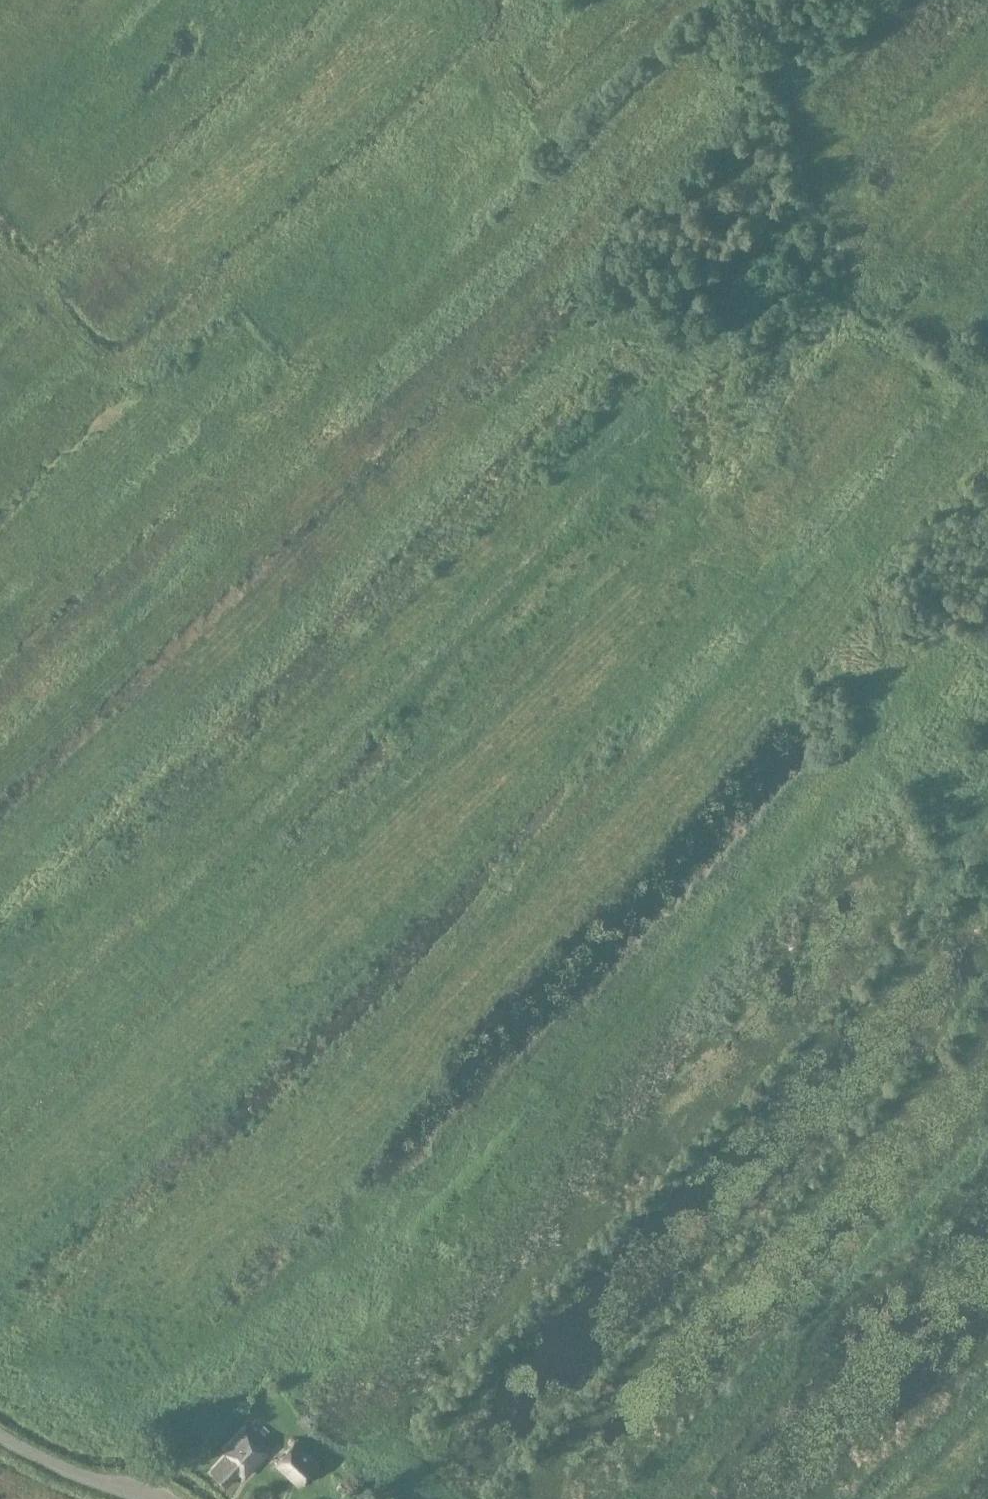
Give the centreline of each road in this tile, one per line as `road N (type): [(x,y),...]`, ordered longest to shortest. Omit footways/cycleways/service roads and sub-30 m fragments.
road 1 (tertiary): [(148,1498),(73,1475),(0,1437)]

